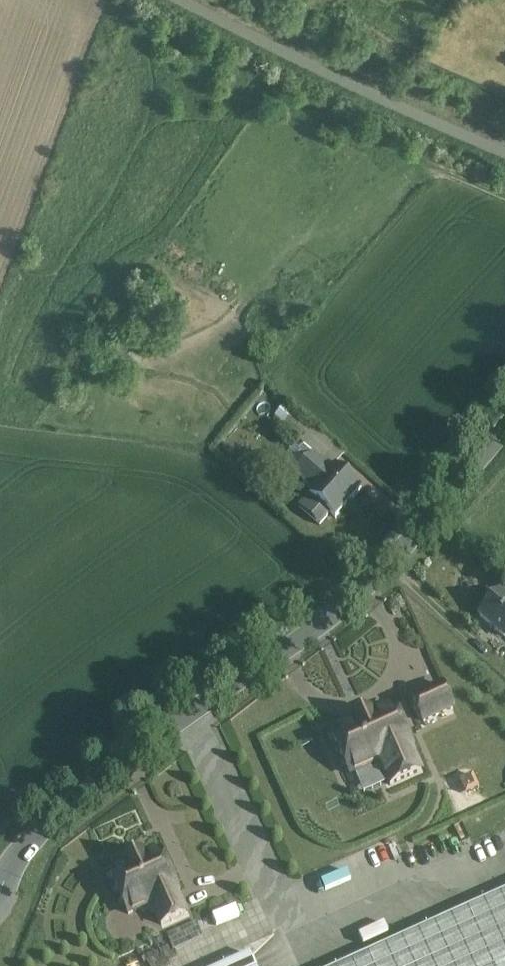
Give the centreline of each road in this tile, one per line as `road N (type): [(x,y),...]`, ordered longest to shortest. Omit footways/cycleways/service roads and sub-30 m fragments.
road 1 (unclassified): [(504,437),(416,544),(343,608),(87,785),(11,855),(0,890)]

